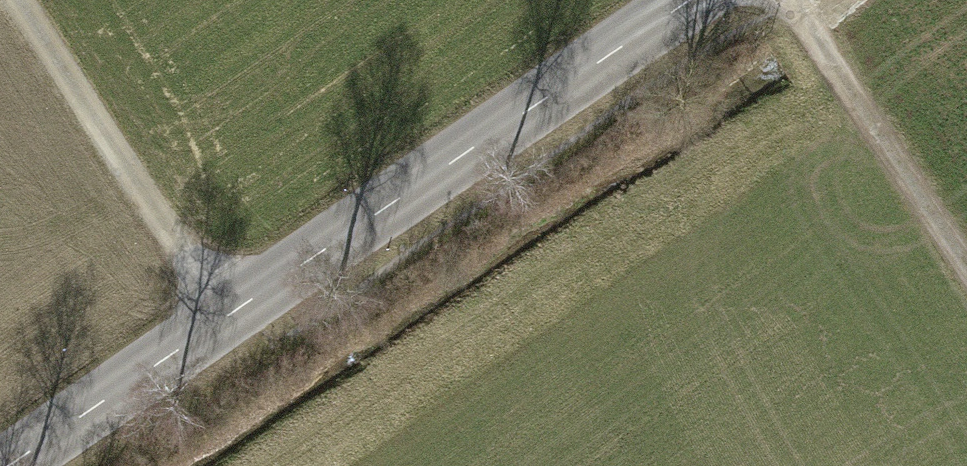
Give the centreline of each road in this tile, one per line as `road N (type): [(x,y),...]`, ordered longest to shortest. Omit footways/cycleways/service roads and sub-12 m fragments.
road 1 (secondary): [(7,465),(702,0)]
road 2 (track): [(223,318),(21,0)]
road 3 (track): [(966,261),(795,0)]

